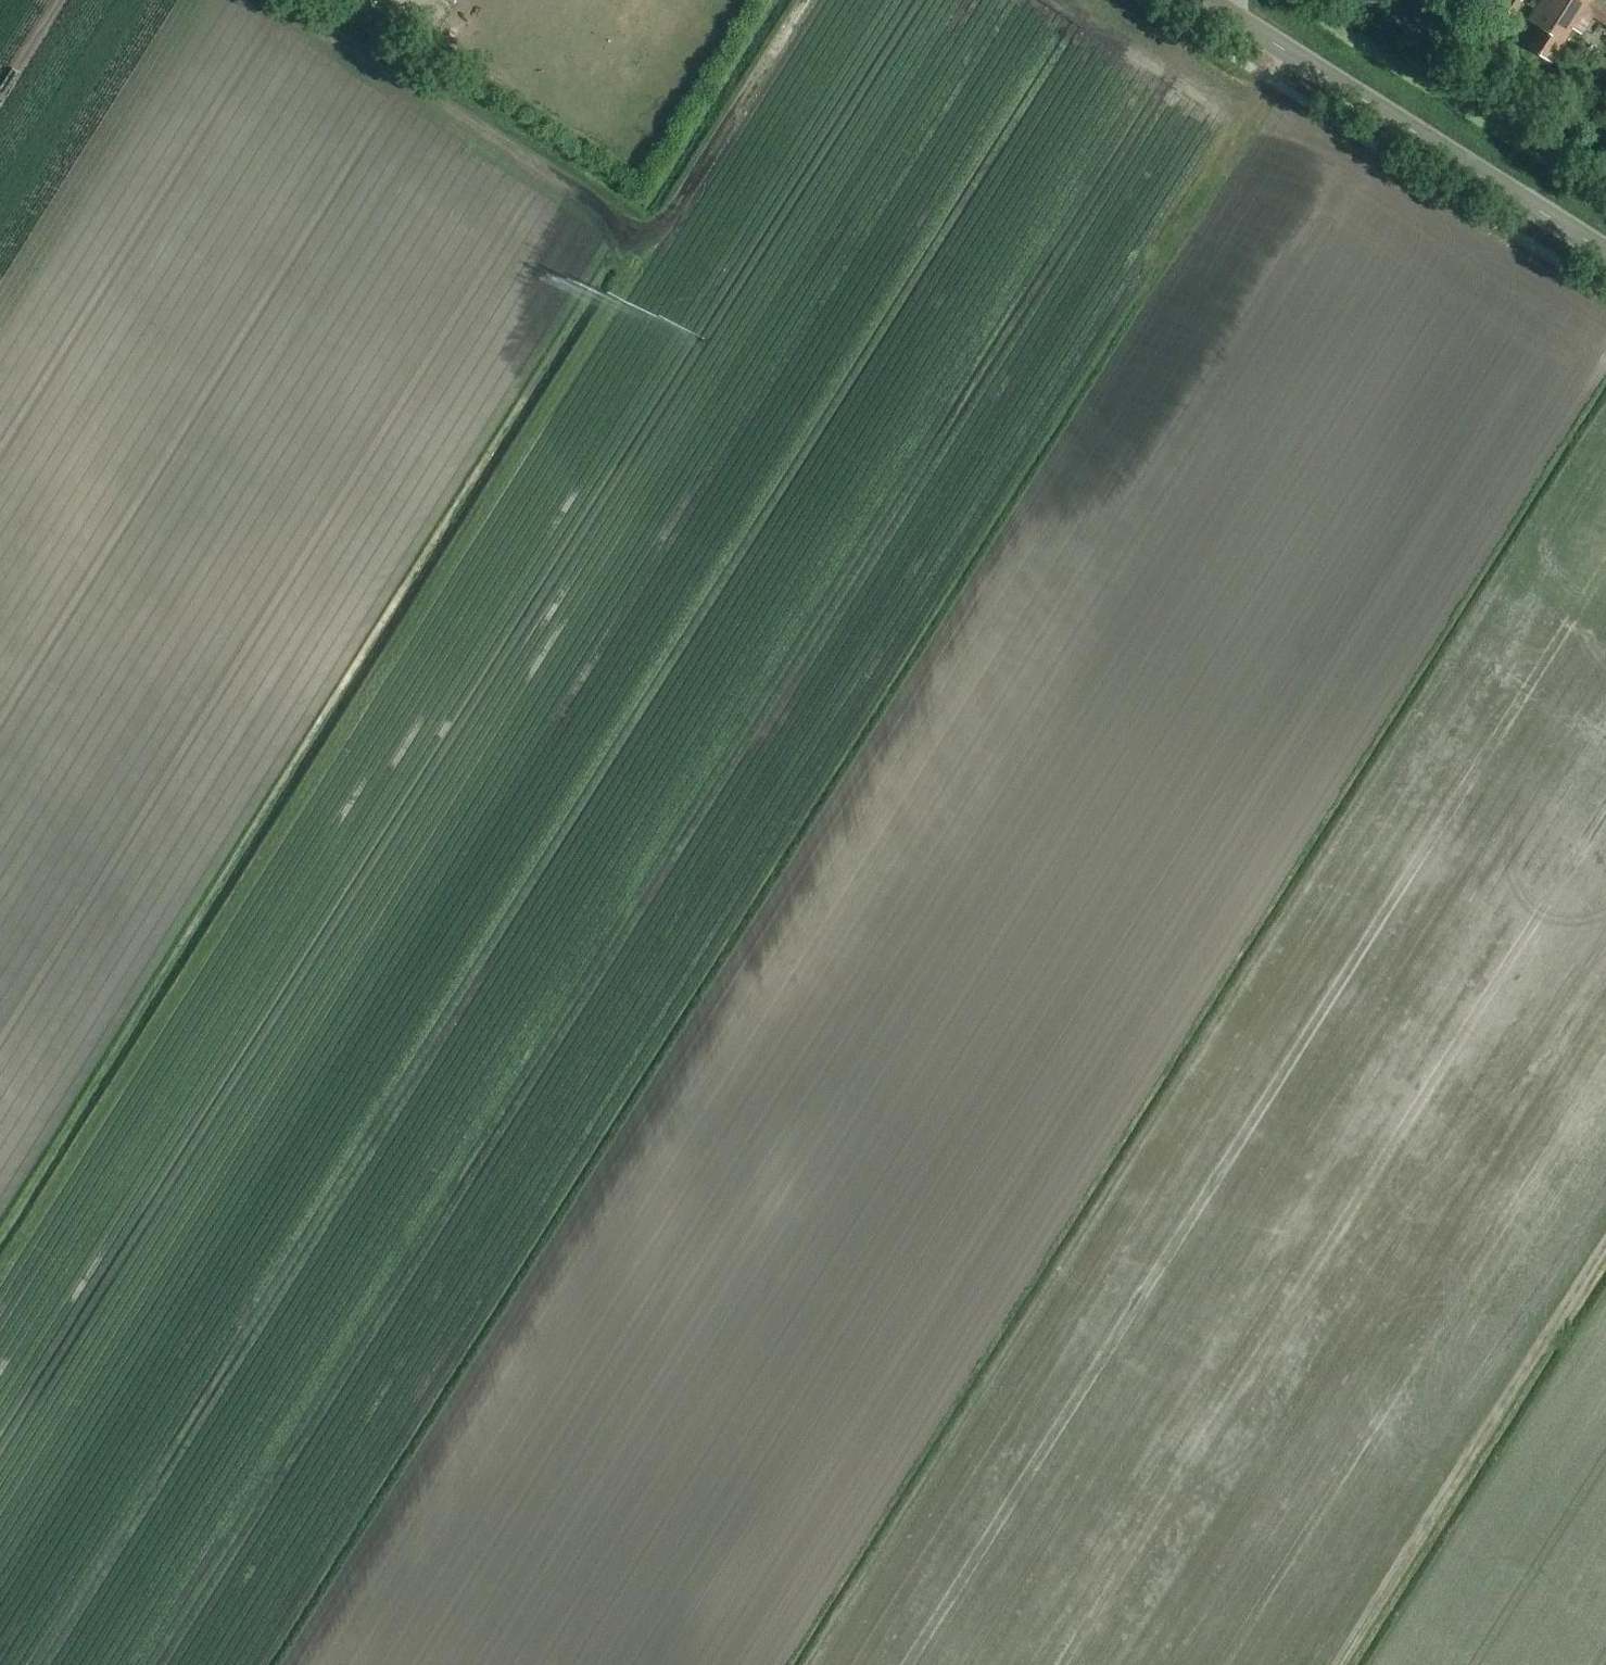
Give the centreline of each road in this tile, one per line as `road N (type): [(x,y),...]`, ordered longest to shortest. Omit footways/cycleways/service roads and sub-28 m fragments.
road 1 (tertiary): [(1206,0),(1605,254)]
road 2 (track): [(807,0),(680,207),(656,227)]

